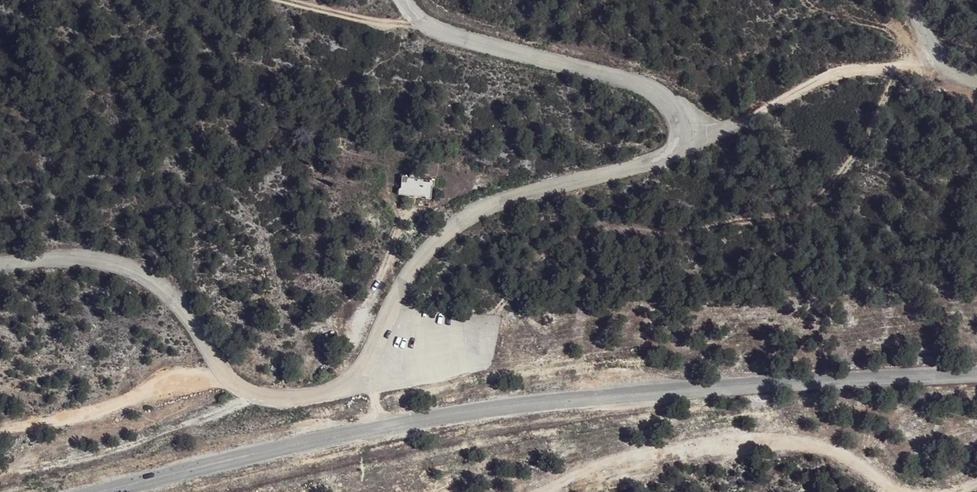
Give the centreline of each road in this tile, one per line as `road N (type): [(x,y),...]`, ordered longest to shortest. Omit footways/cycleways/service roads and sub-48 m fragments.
road 1 (unclassified): [(0,266),(65,260),(139,274),(189,320),(233,383),(299,396),(349,378),(401,286),(447,235),(489,206),(654,162),(678,144),(683,117),(664,88),(444,30),(401,0)]
road 2 (unclassified): [(99,491),(216,461),(498,408),(976,373)]
road 3 (track): [(551,491),(752,438),(818,448),(906,491)]
road 4 (track): [(937,52),(920,62),(814,78),(749,122),(678,144)]
road 5 (track): [(0,431),(92,416),(177,372),(224,370)]
road 6 (track): [(295,0),(384,25),(444,30)]

